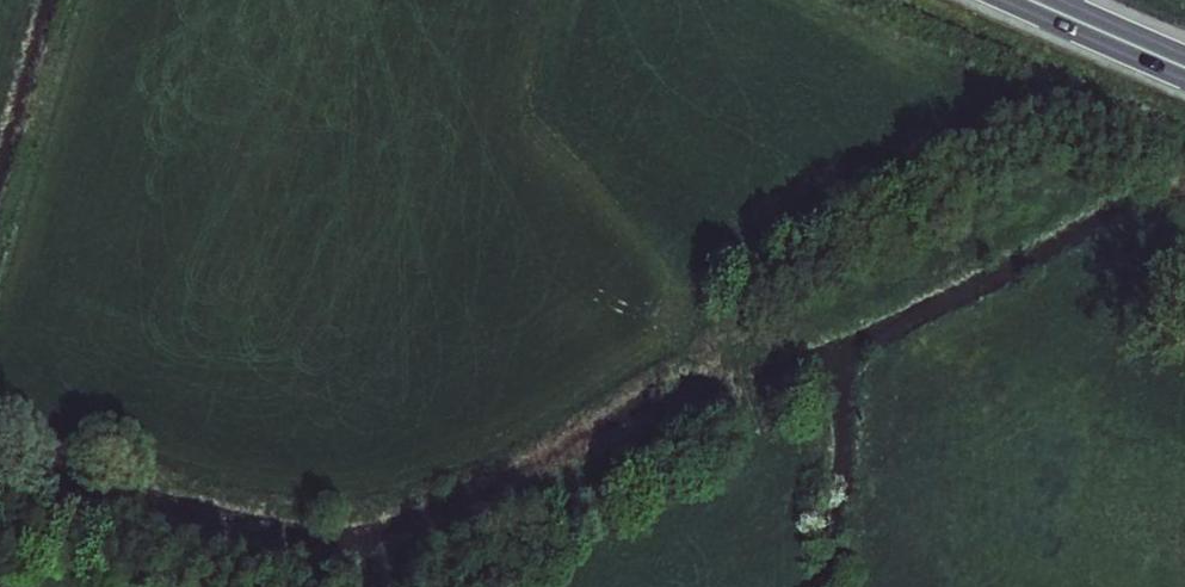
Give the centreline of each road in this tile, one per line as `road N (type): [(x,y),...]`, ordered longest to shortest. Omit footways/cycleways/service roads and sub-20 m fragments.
road 1 (trunk): [(1031,0),(1184,67)]

